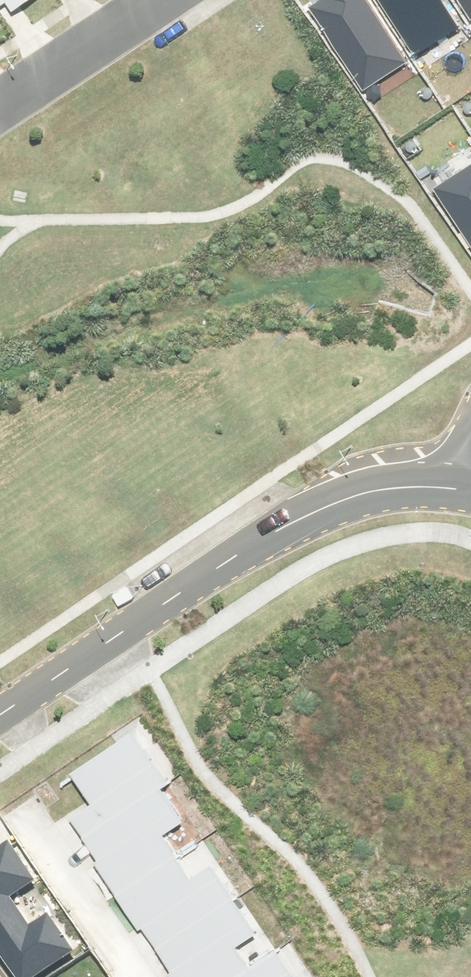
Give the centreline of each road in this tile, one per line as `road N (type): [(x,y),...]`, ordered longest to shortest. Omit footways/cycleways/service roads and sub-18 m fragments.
road 1 (unclassified): [(470,491),(395,486),(341,499),(277,531),(0,714)]
road 2 (residential): [(0,106),(159,0)]

